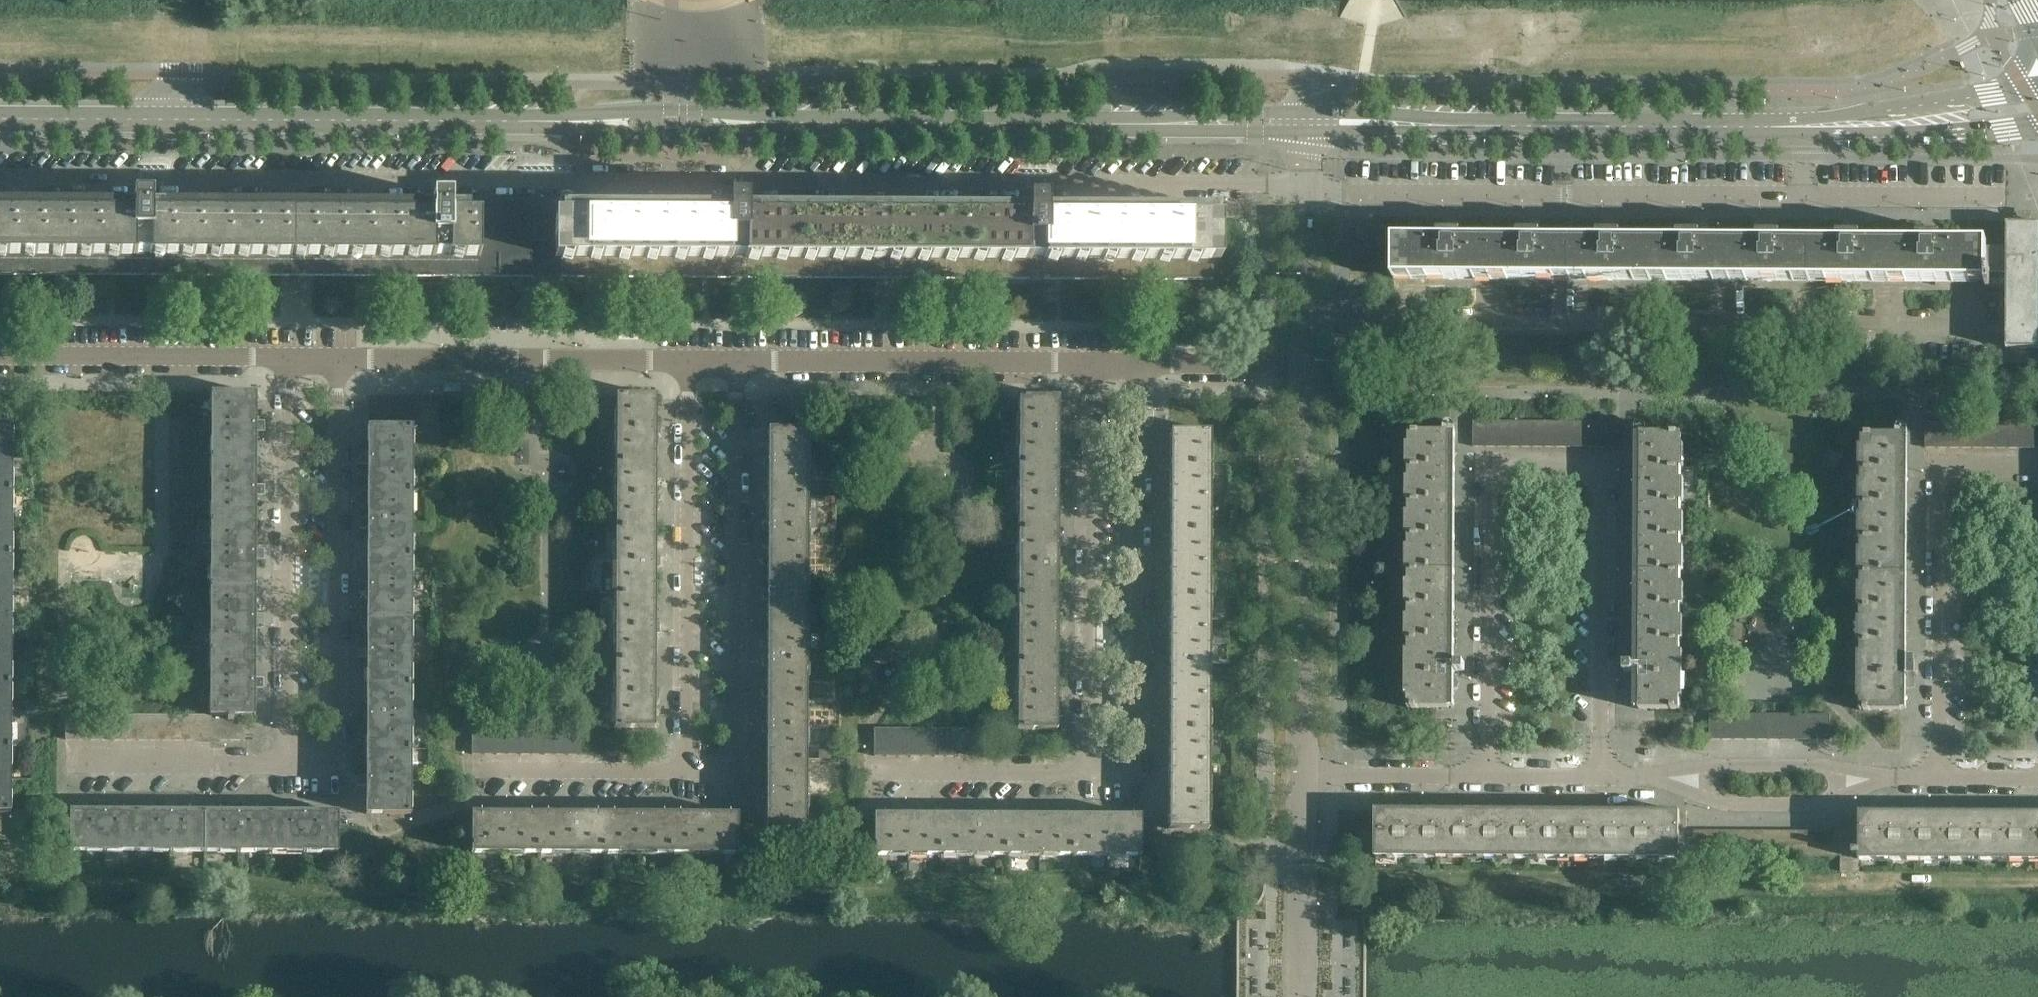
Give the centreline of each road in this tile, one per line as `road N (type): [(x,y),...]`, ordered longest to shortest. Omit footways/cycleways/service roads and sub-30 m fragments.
road 1 (residential): [(1601,776),(1601,464),(1483,465),(1486,776)]
road 2 (residential): [(1972,322),(1309,313)]
road 3 (secondary): [(798,125),(1307,123)]
road 4 (secondary): [(0,119),(480,121)]
road 5 (residential): [(1090,772),(1140,773),(1142,362)]
road 6 (residential): [(691,771),(738,770),(740,359)]
road 7 (residential): [(287,765),(335,766),(340,357)]
road 8 (secondary): [(1307,123),(1740,130)]
road 9 (residential): [(1305,776),(1309,362)]
road 10 (residential): [(691,359),(691,771)]
road 11 (residential): [(1091,362),(1090,772)]
road 12 (residential): [(287,765),(290,356)]
road 13 (residential): [(1936,777),(1938,469),(2037,469)]
road 14 (residential): [(740,359),(1091,362)]
road 15 (residential): [(340,357),(691,359)]
road 16 (secondary): [(798,125),(670,110),(480,121)]
road 17 (secondary): [(480,121),(670,136),(798,125)]
road 18 (secondary): [(2037,88),(1740,130)]
road 19 (secondary): [(1740,130),(1895,138),(2037,126)]
road 20 (residential): [(0,356),(290,356)]
road 21 (residential): [(1649,776),(1726,805),(1814,806),(1896,778)]
road 22 (residential): [(1896,778),(1830,766),(1714,765),(1649,776)]
road 23 (residential): [(467,768),(691,771)]
road 24 (residential): [(870,770),(1090,772)]
road 25 (residential): [(1303,996),(1305,776)]
road 26 (residential): [(72,760),(287,765)]
road 27 (residential): [(1309,313),(1307,123)]
road 28 (residential): [(1305,776),(1486,776)]
road 29 (residential): [(1309,362),(1142,362)]

